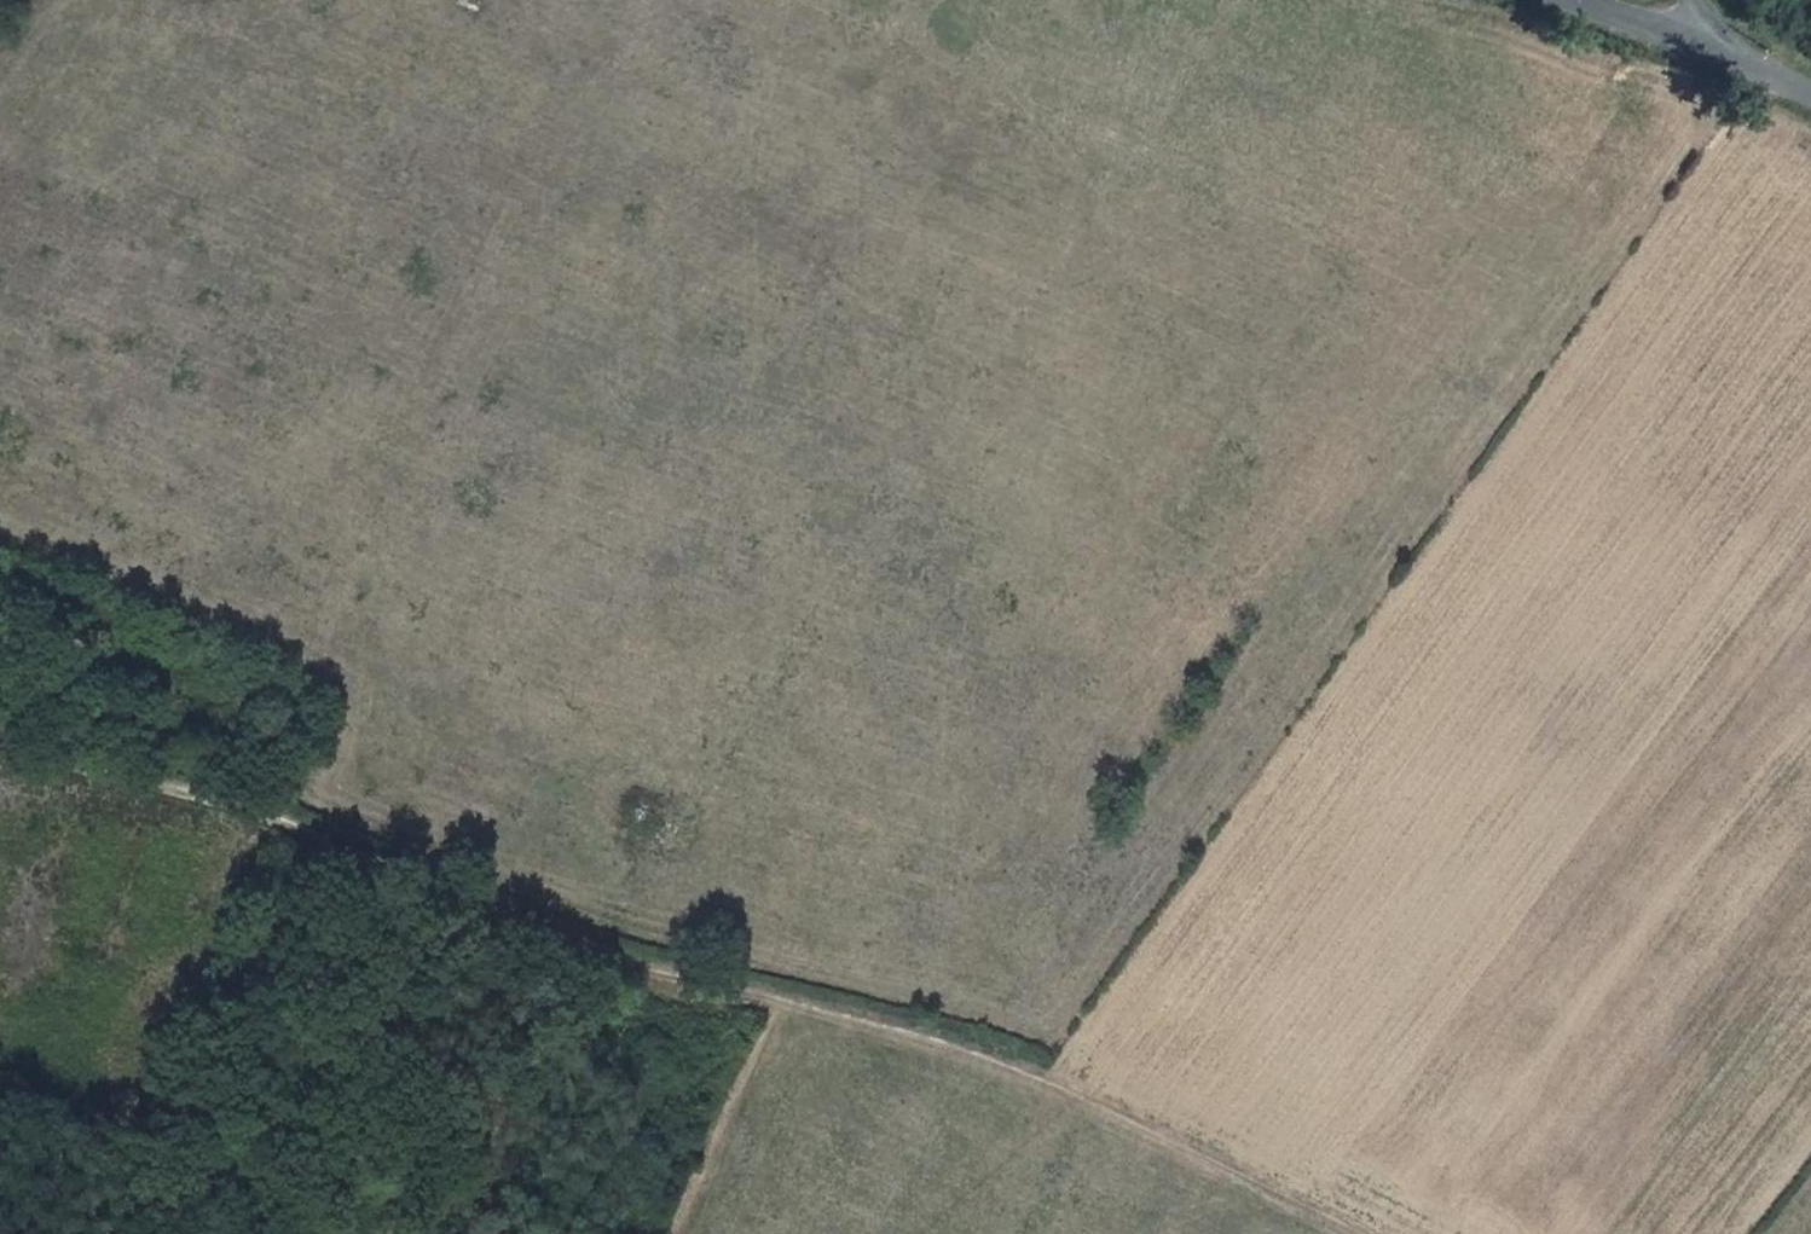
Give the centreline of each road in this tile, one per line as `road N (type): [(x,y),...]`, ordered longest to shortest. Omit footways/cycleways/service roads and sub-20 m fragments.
road 1 (track): [(1357,1233),(1037,1068),(839,995),(612,939),(0,728)]
road 2 (tertiary): [(1725,58),(1584,0)]

